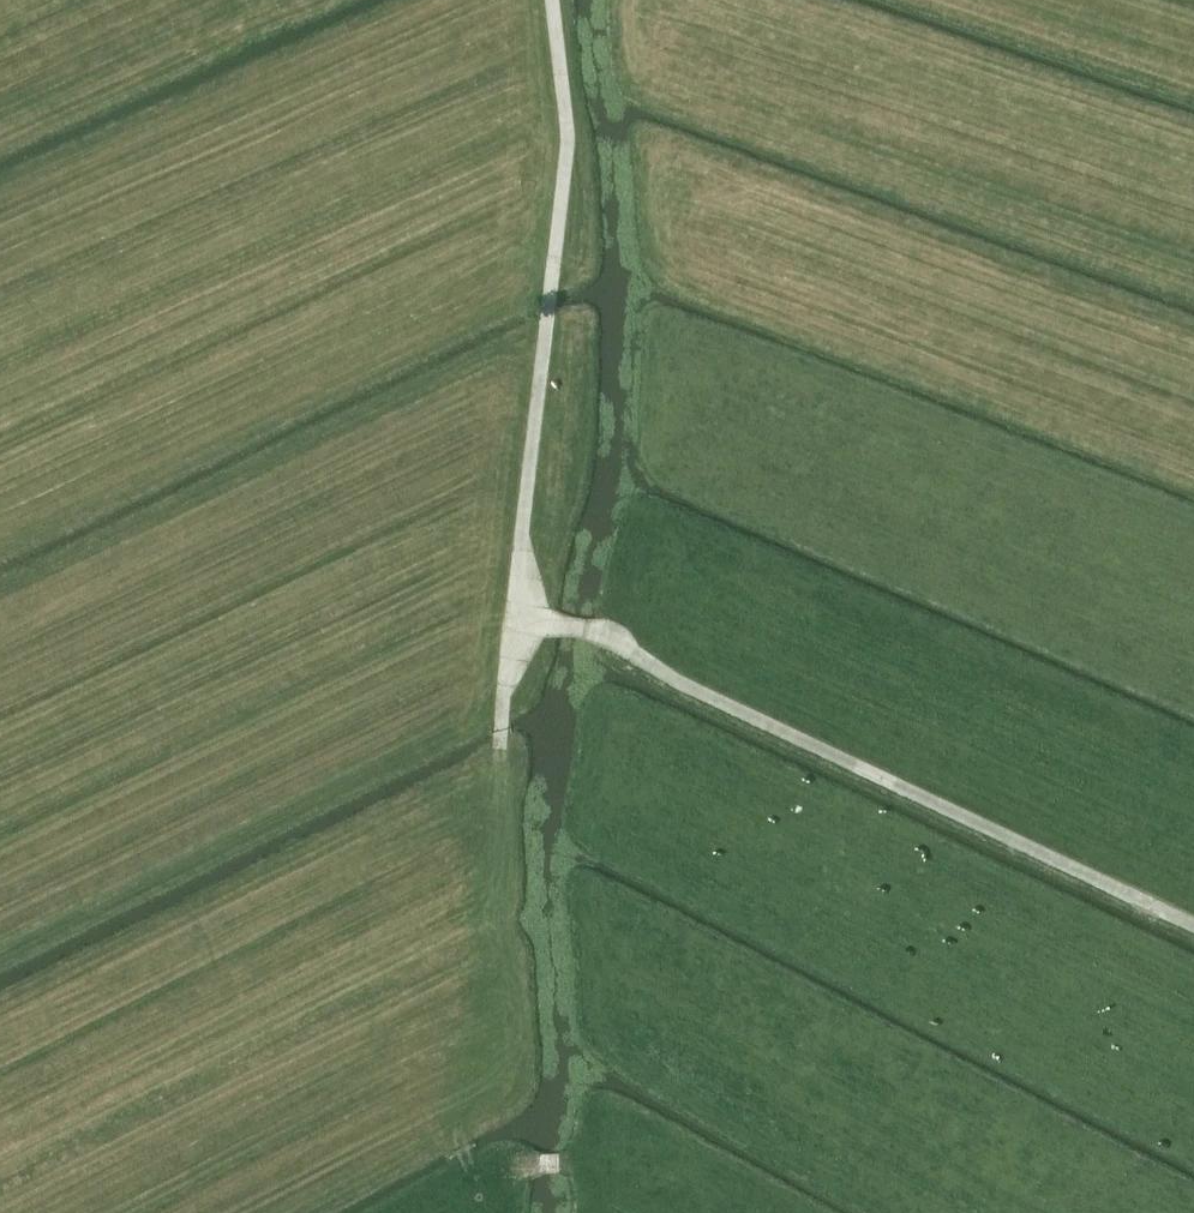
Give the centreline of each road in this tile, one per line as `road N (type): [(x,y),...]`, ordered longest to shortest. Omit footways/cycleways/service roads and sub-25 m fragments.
road 1 (track): [(498,751),(568,142),(552,0)]
road 2 (track): [(1193,927),(764,736),(601,634),(508,624)]

